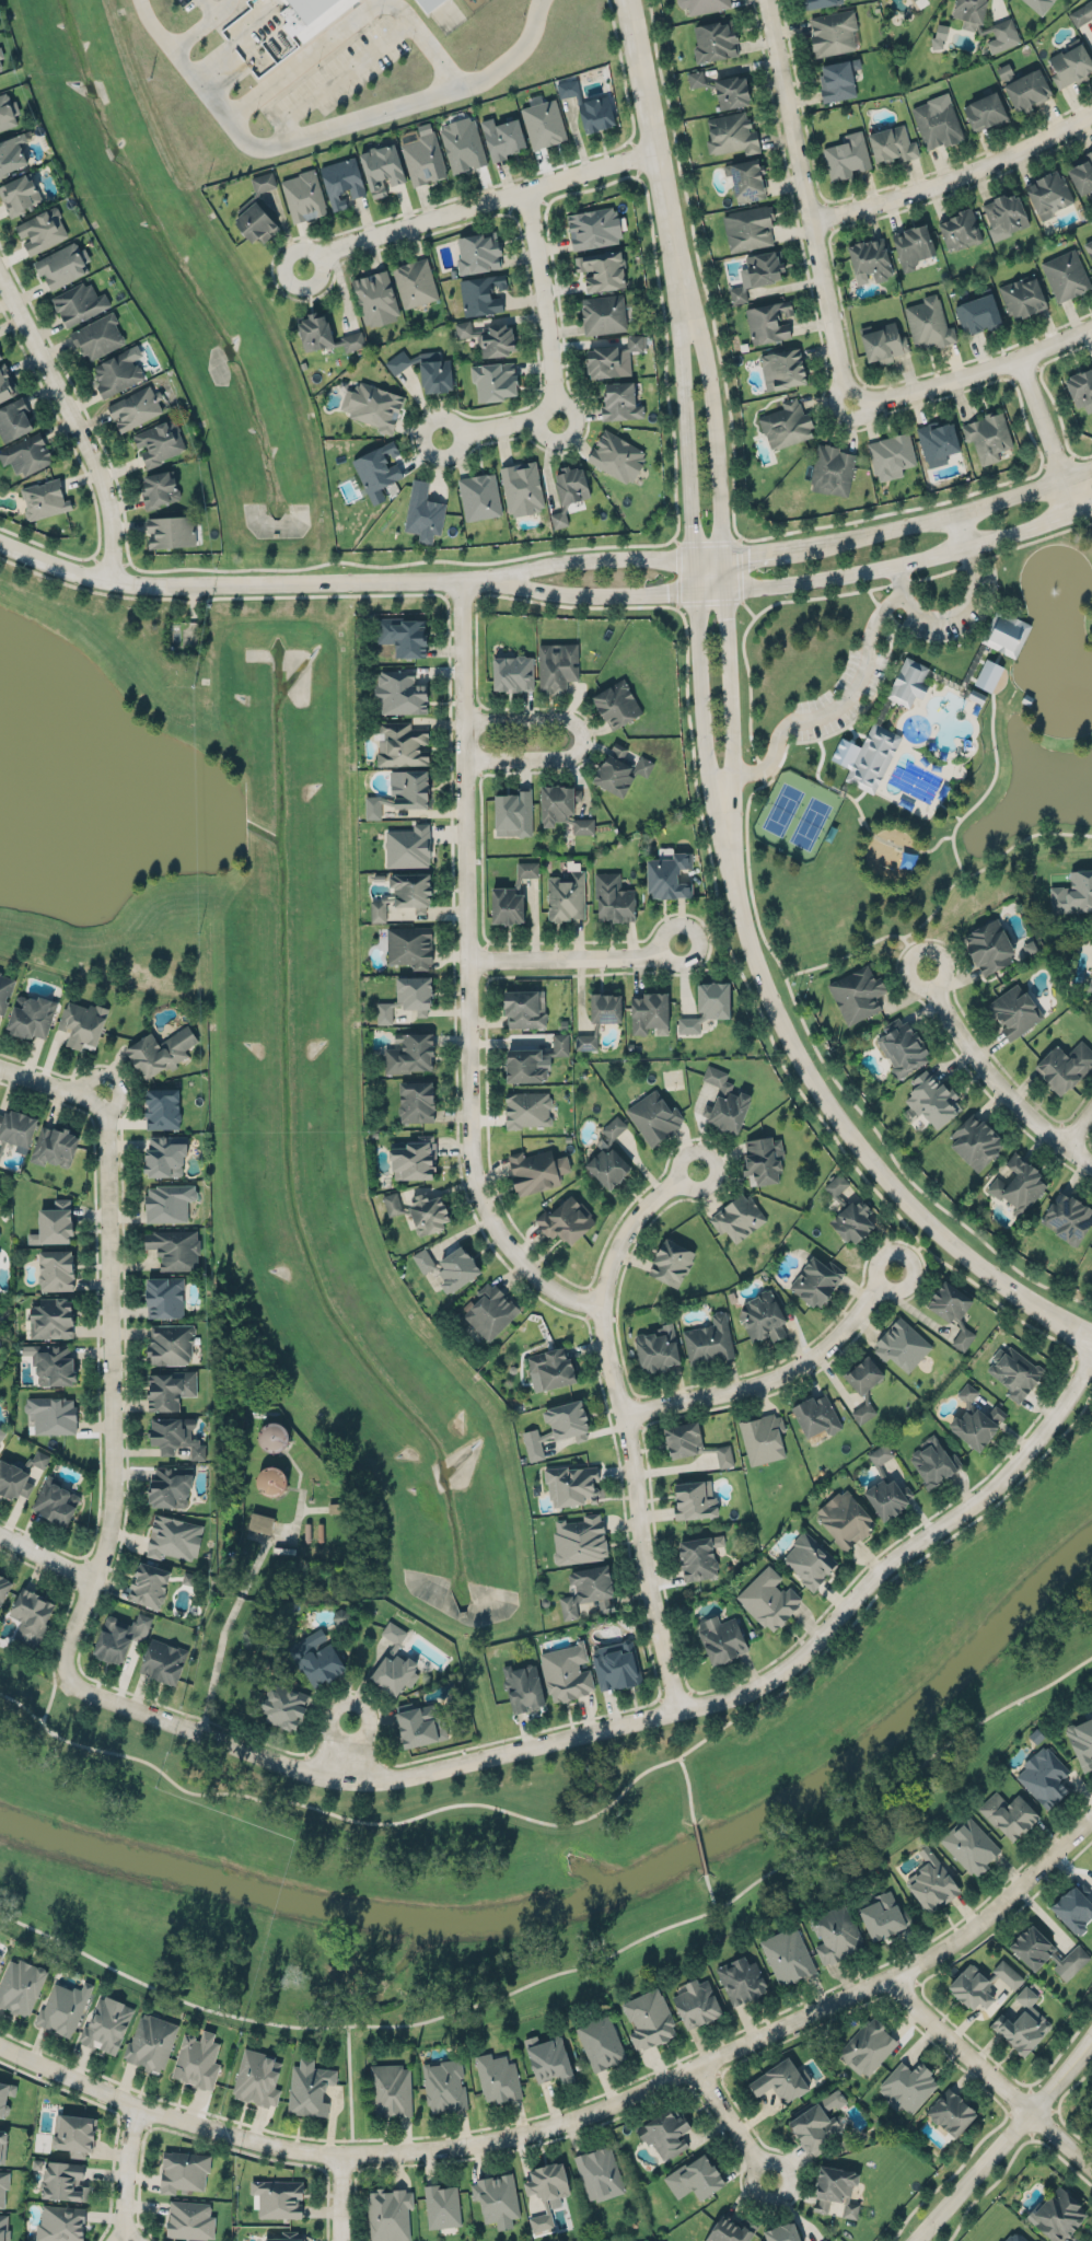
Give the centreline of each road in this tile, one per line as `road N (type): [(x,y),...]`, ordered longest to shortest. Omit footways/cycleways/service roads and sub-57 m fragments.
road 1 (residential): [(1091,1350),(1066,1401),(1000,1482),(881,1570),(808,1651),(743,1693),(455,1765),(337,1778),(272,1763),(88,1692),(67,1674)]
road 2 (residential): [(1091,1818),(931,1955),(602,2110),(479,2141),(340,2152),(266,2144),(135,2104),(0,2046)]
road 3 (residential): [(462,585),(467,1116),(476,1184),(488,1216),(532,1273),(557,1293),(600,1304)]
road 4 (tertiary): [(724,820),(745,929),(775,1020),(826,1105),(883,1181),(948,1245),(1025,1304),(1091,1339)]
road 5 (residential): [(681,1709),(655,1617),(600,1304),(624,1230),(700,1170)]
road 6 (residential): [(67,1674),(65,1644),(113,1518),(105,1103)]
road 7 (tertiary): [(724,820),(732,774),(725,542),(709,361),(685,290)]
road 8 (tertiary): [(685,290),(705,775),(724,820)]
road 9 (residential): [(462,585),(148,585),(0,543)]
road 10 (residential): [(755,0),(845,407)]
road 11 (tertiary): [(1091,468),(959,515),(774,551),(694,558)]
road 12 (tertiary): [(695,593),(901,567),(1091,506)]
road 13 (residential): [(301,266),(334,248),(655,151)]
road 14 (residential): [(439,439),(559,422),(527,191)]
road 15 (residential): [(112,580),(111,516),(98,468),(0,277)]
road 16 (residential): [(624,1414),(724,1394),(801,1362),(888,1268)]
road 17 (residential): [(1091,110),(936,179),(804,224)]
road 18 (tertiary): [(685,290),(623,0)]
road 19 (residential): [(893,1974),(914,2007),(1091,2166)]
road 20 (tertiary): [(1091,2035),(914,2240)]
road 21 (residential): [(1091,1163),(999,1091),(957,1037),(926,966)]
road 22 (residential): [(845,407),(1015,359),(1091,325)]
road 23 (residential): [(466,760),(562,758),(578,751),(582,736),(566,721),(464,721)]
road 24 (residential): [(694,558),(558,561),(462,585)]
road 25 (residential): [(462,585),(556,595),(695,593)]
road 26 (residential): [(469,961),(630,955),(676,941)]
road 27 (residential): [(1015,359),(1079,511)]
road 28 (residential): [(124,2240),(135,2104)]
road 29 (residential): [(694,2067),(767,2178)]

